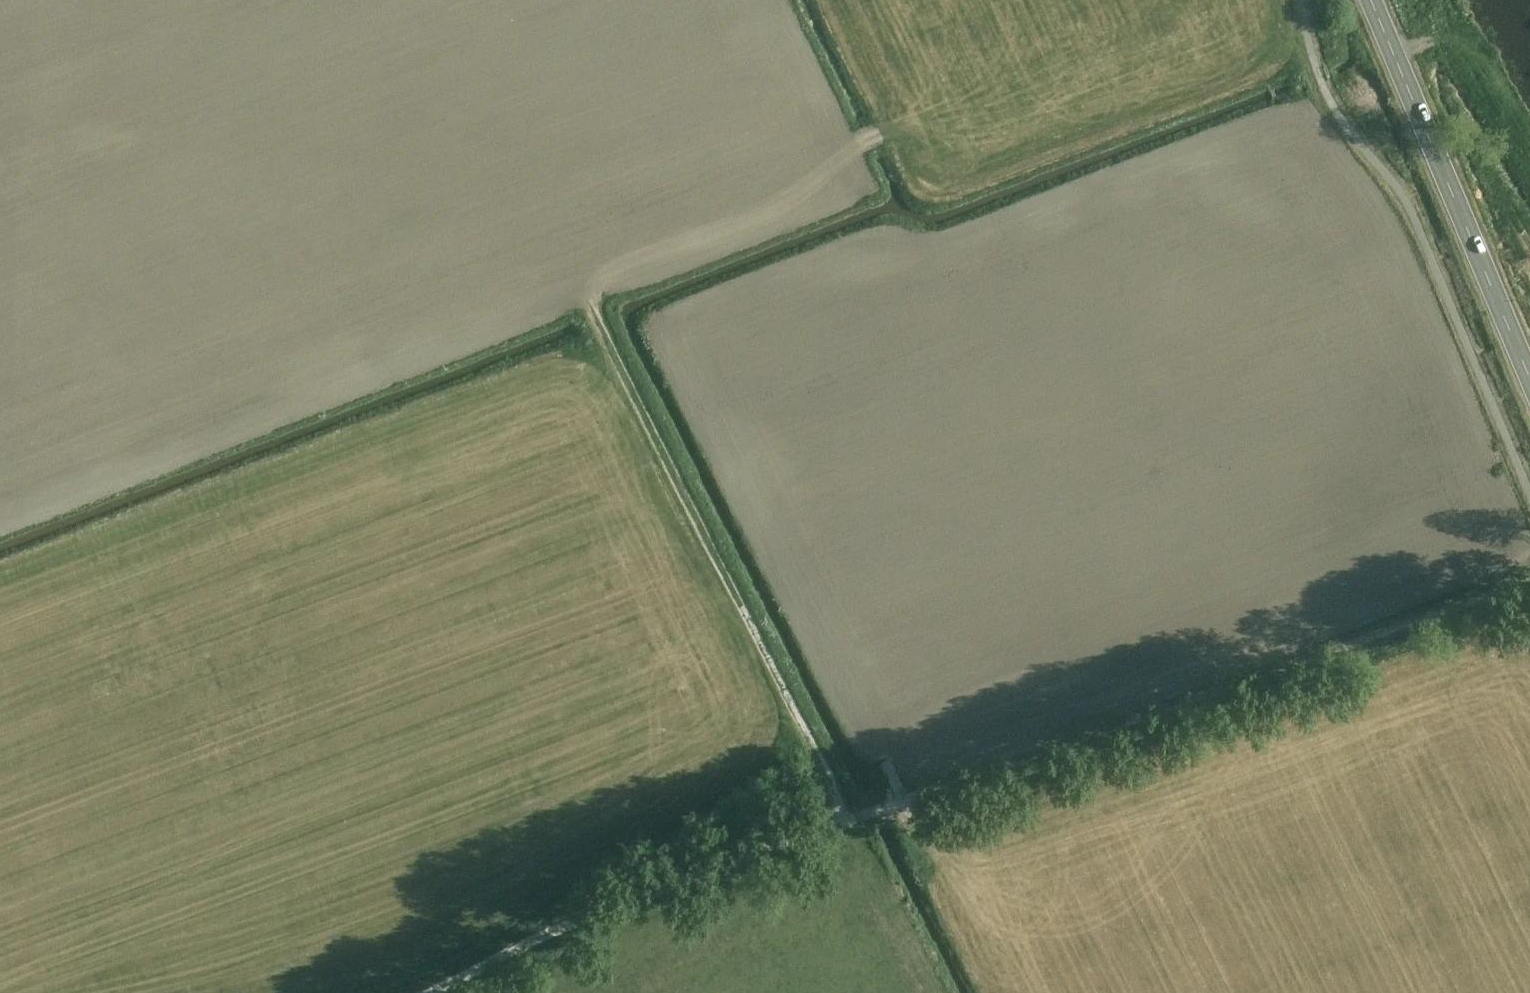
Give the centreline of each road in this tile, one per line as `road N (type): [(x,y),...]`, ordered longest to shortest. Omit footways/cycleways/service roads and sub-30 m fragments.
road 1 (track): [(440,992),(534,944),(1529,591)]
road 2 (tertiary): [(1529,367),(1374,0)]

